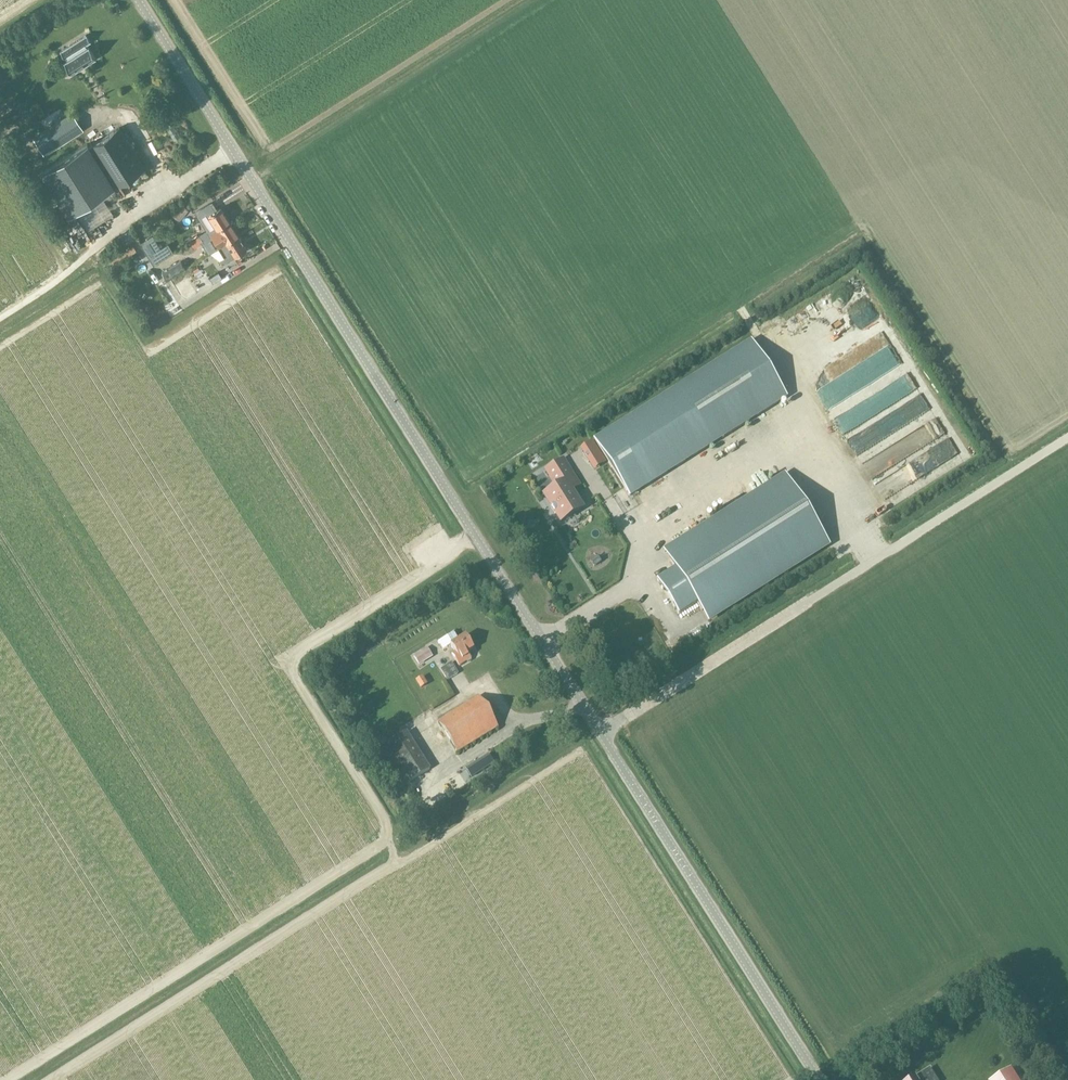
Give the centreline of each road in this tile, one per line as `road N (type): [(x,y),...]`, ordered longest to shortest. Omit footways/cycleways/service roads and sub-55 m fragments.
road 1 (unclassified): [(819,1079),(138,0)]

